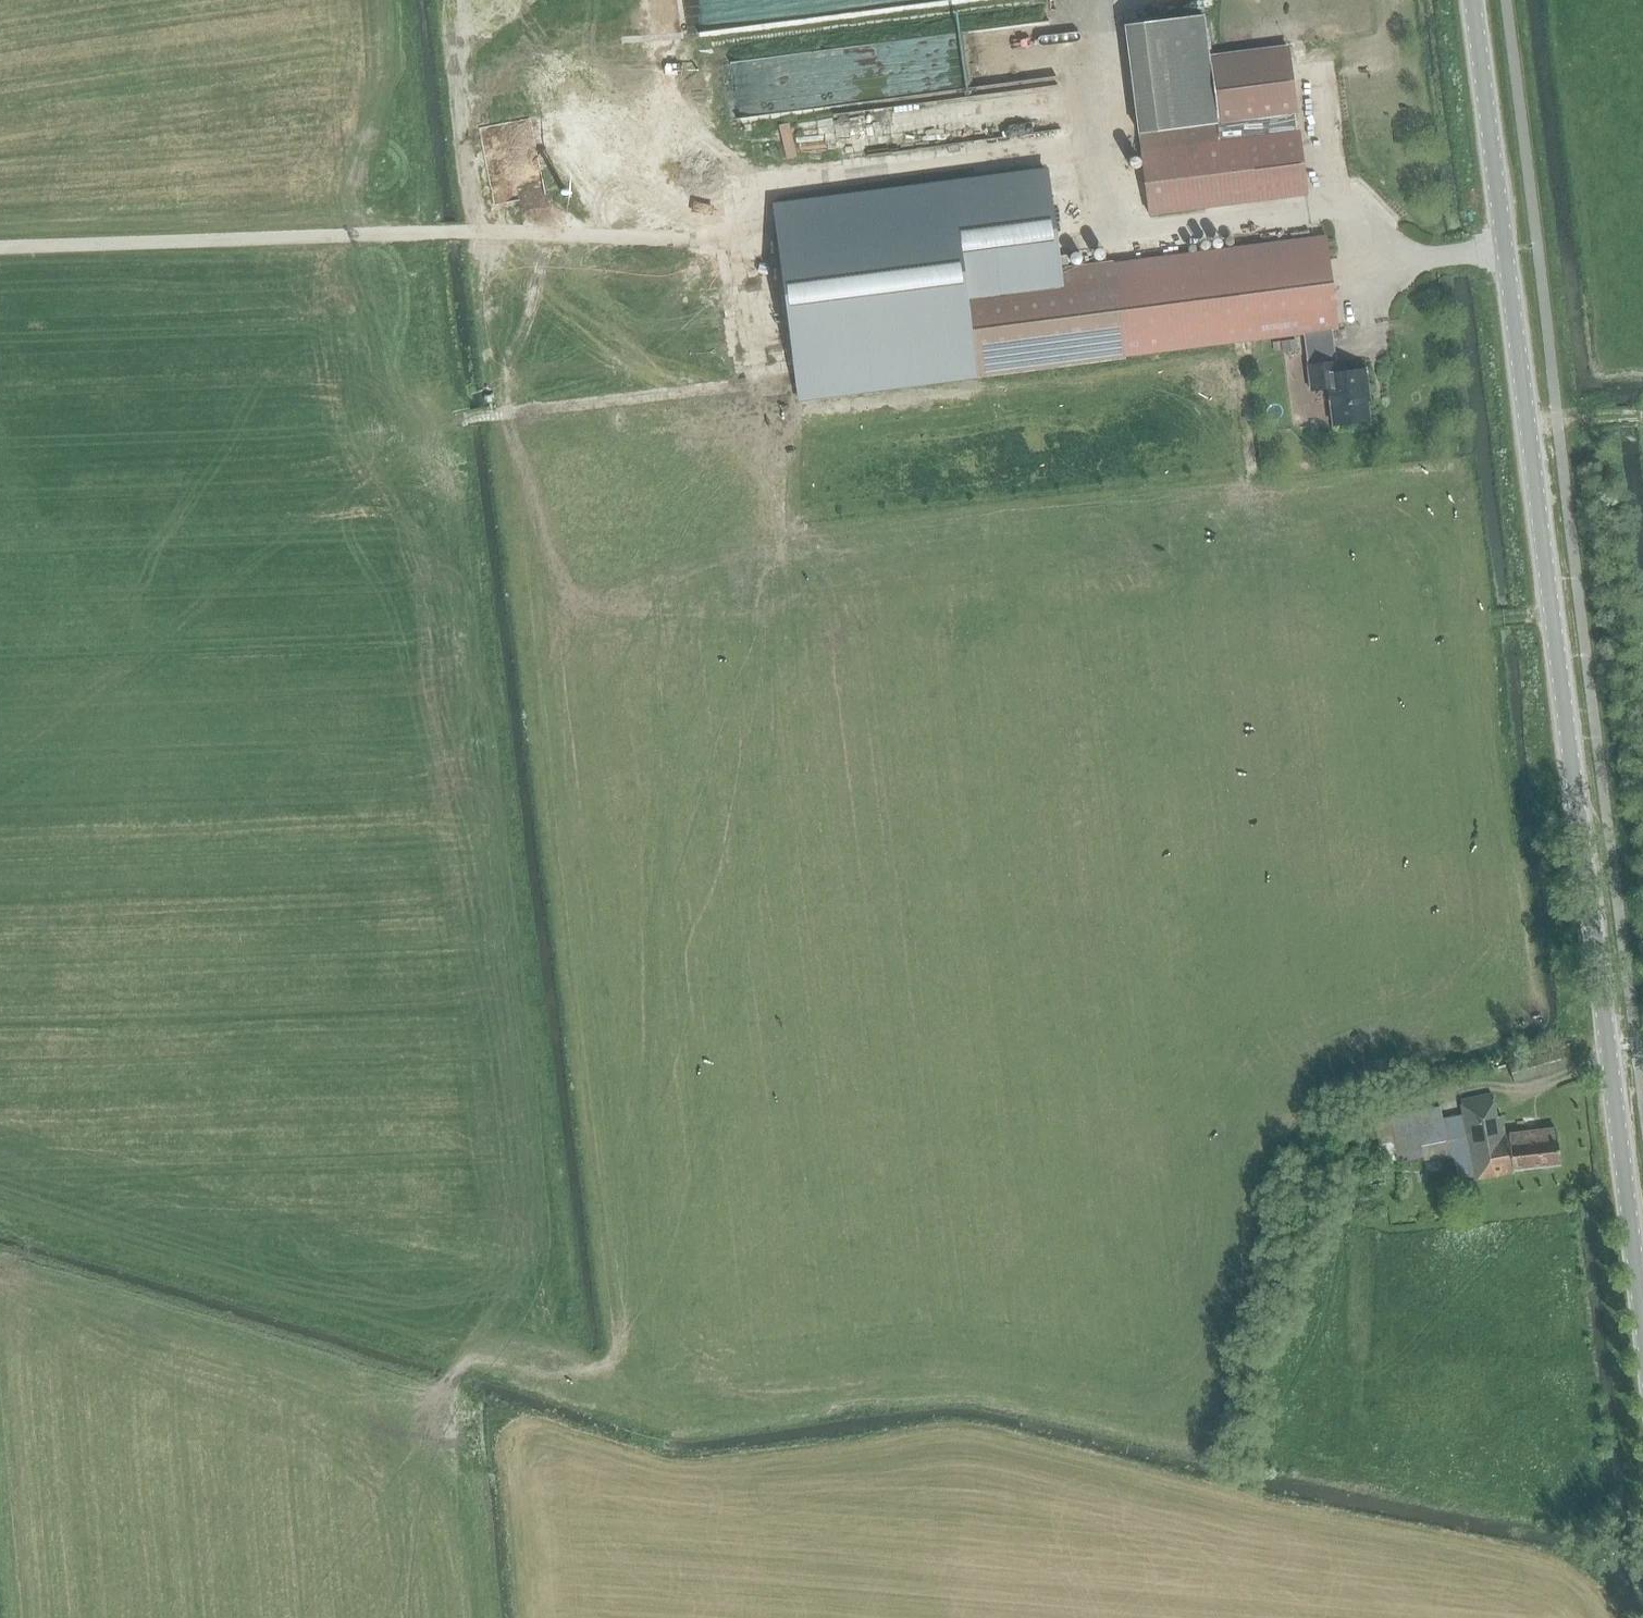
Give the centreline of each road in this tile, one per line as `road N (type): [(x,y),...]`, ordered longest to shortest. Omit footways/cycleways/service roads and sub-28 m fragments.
road 1 (unclassified): [(1642,1329),(1472,0)]
road 2 (track): [(0,247),(461,231),(745,240)]

